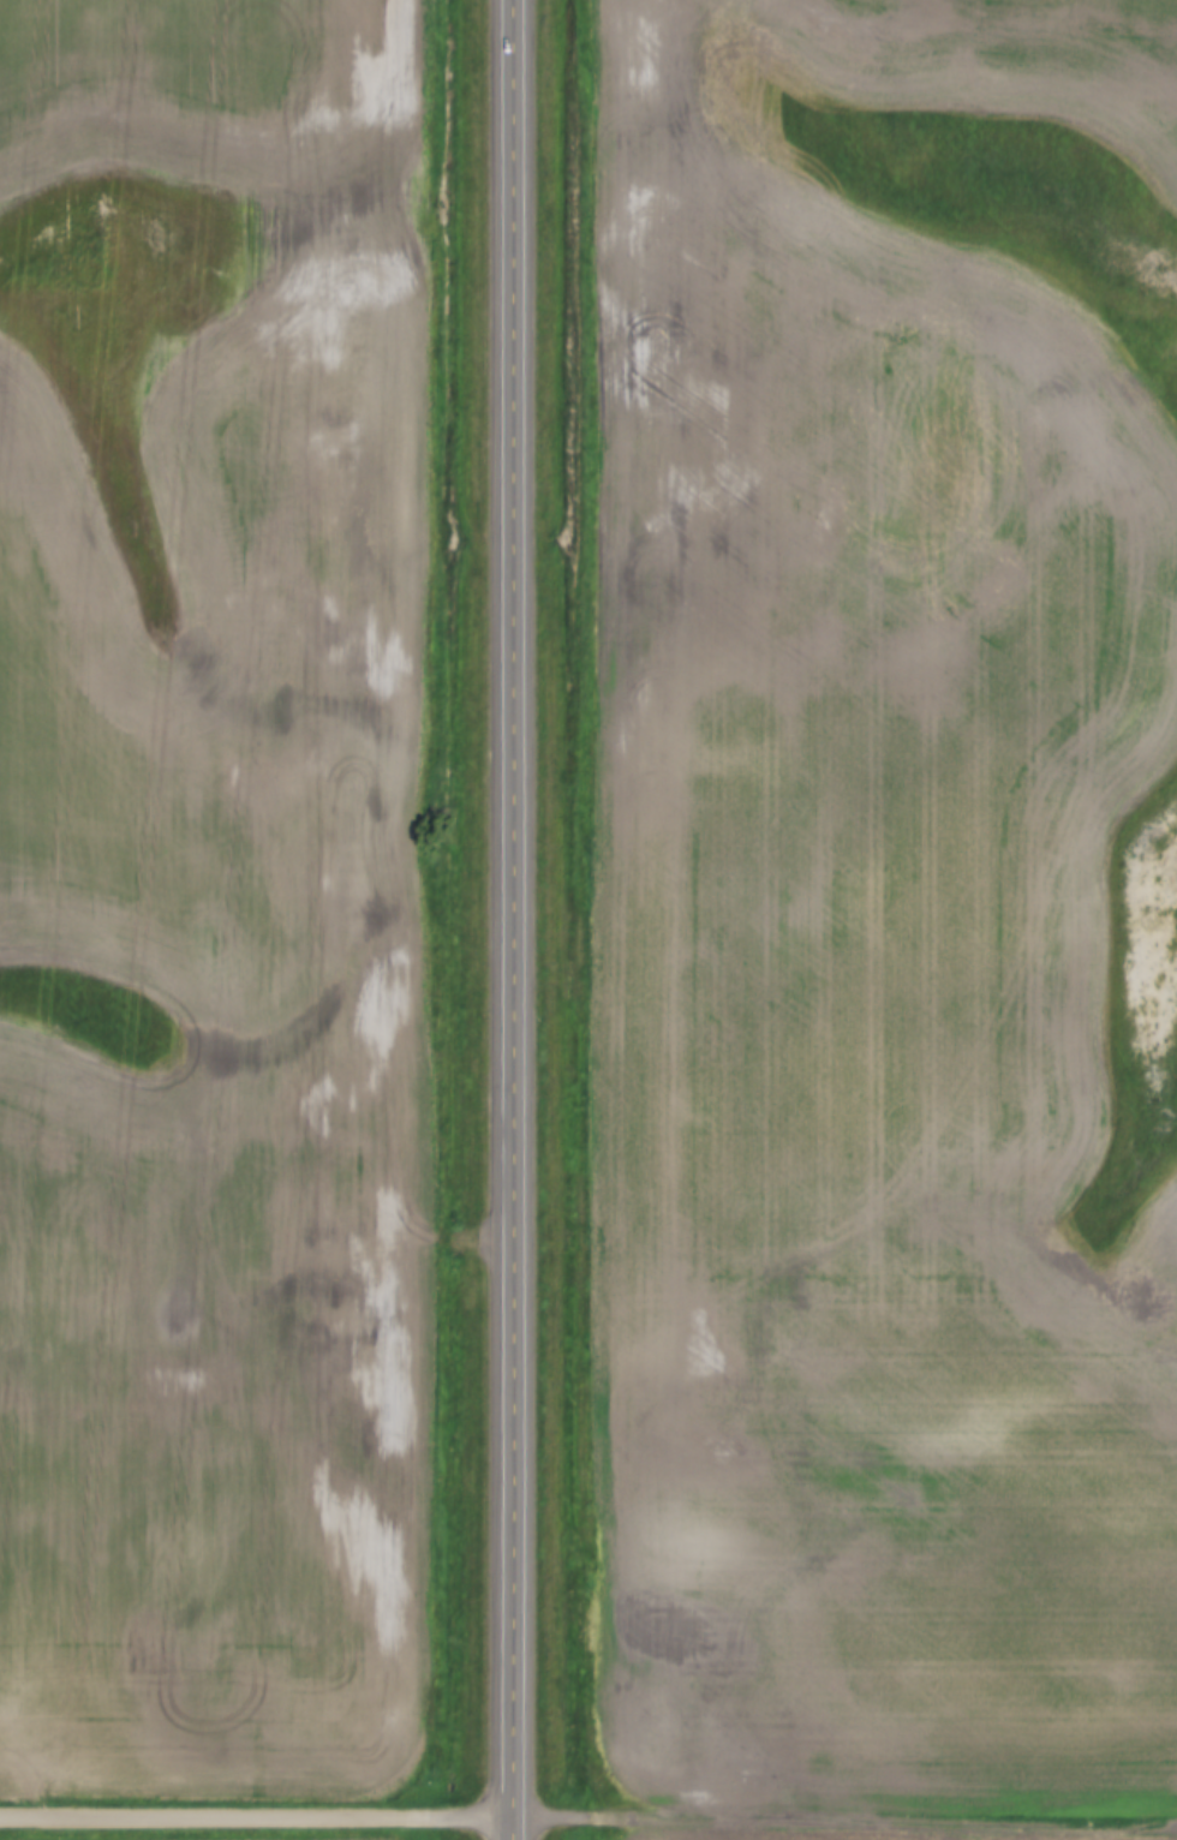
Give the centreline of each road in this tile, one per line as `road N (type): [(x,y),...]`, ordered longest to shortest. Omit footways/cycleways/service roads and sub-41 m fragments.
road 1 (primary): [(525,1839),(526,0)]
road 2 (residential): [(0,1816),(525,1815)]

